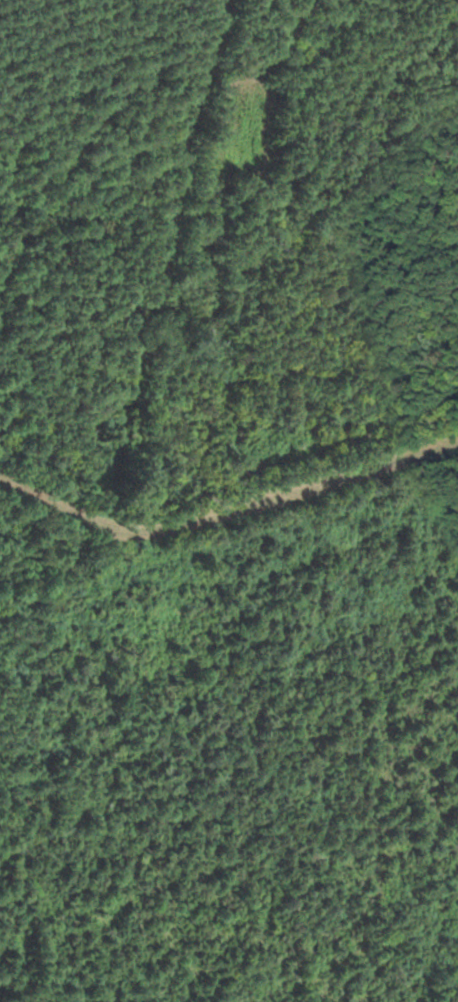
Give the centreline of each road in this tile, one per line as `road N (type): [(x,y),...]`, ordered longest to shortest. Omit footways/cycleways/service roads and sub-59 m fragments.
road 1 (track): [(457,425),(138,524),(0,463)]

